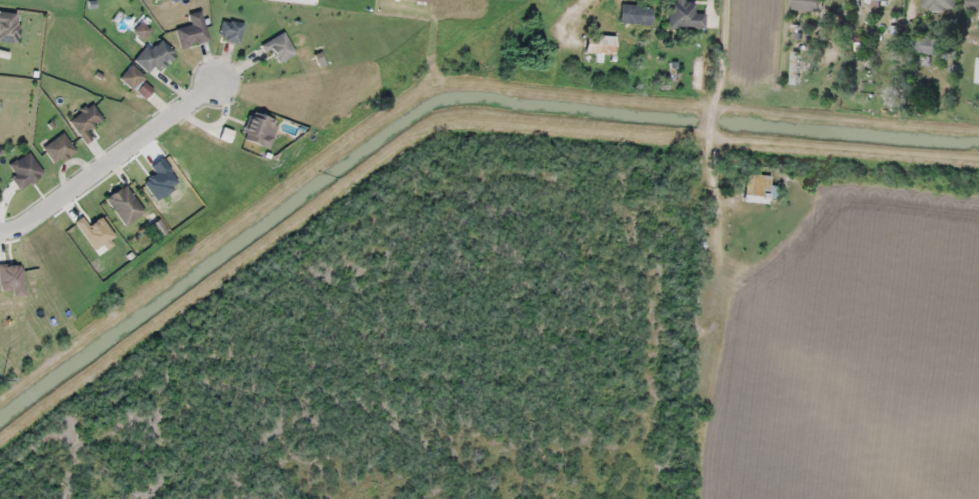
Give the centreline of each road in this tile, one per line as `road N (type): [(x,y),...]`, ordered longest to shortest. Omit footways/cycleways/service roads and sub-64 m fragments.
road 1 (residential): [(0,233),(40,217),(235,75)]

